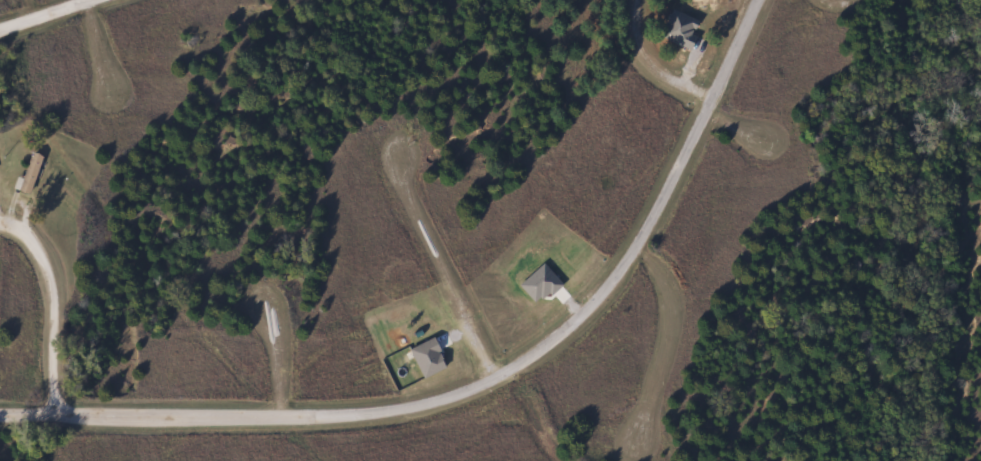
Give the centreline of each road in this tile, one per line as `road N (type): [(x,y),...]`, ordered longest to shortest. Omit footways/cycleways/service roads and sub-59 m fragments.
road 1 (residential): [(757,0),(617,279),(522,362),(417,407),(0,417)]
road 2 (residential): [(499,372),(395,161)]
road 3 (residential): [(638,242),(668,279),(673,307),(635,434)]
road 4 (residential): [(60,416),(50,263),(26,214)]
road 5 (residential): [(642,0),(648,59),(708,103),(771,130)]

